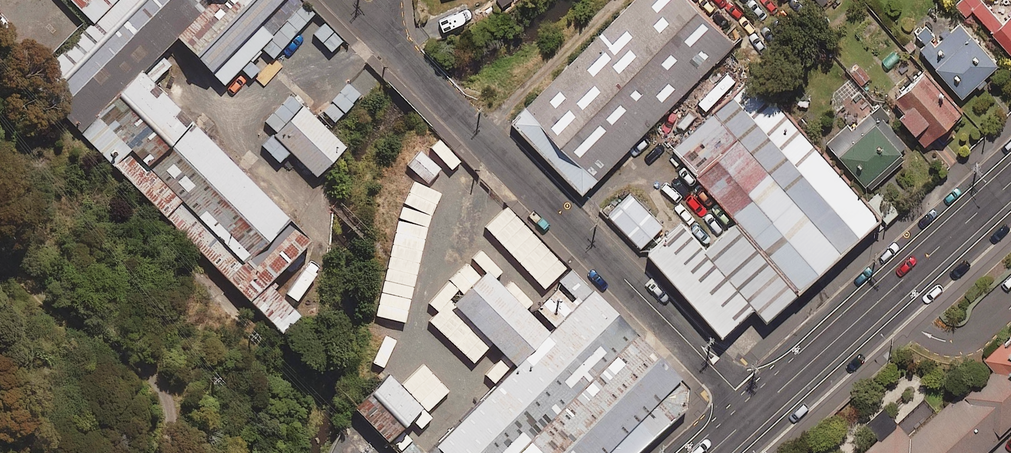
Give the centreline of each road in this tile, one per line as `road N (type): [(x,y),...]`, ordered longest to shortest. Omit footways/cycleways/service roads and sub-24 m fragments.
road 1 (residential): [(757,411),(394,51)]
road 2 (secondary): [(1010,181),(757,411)]

